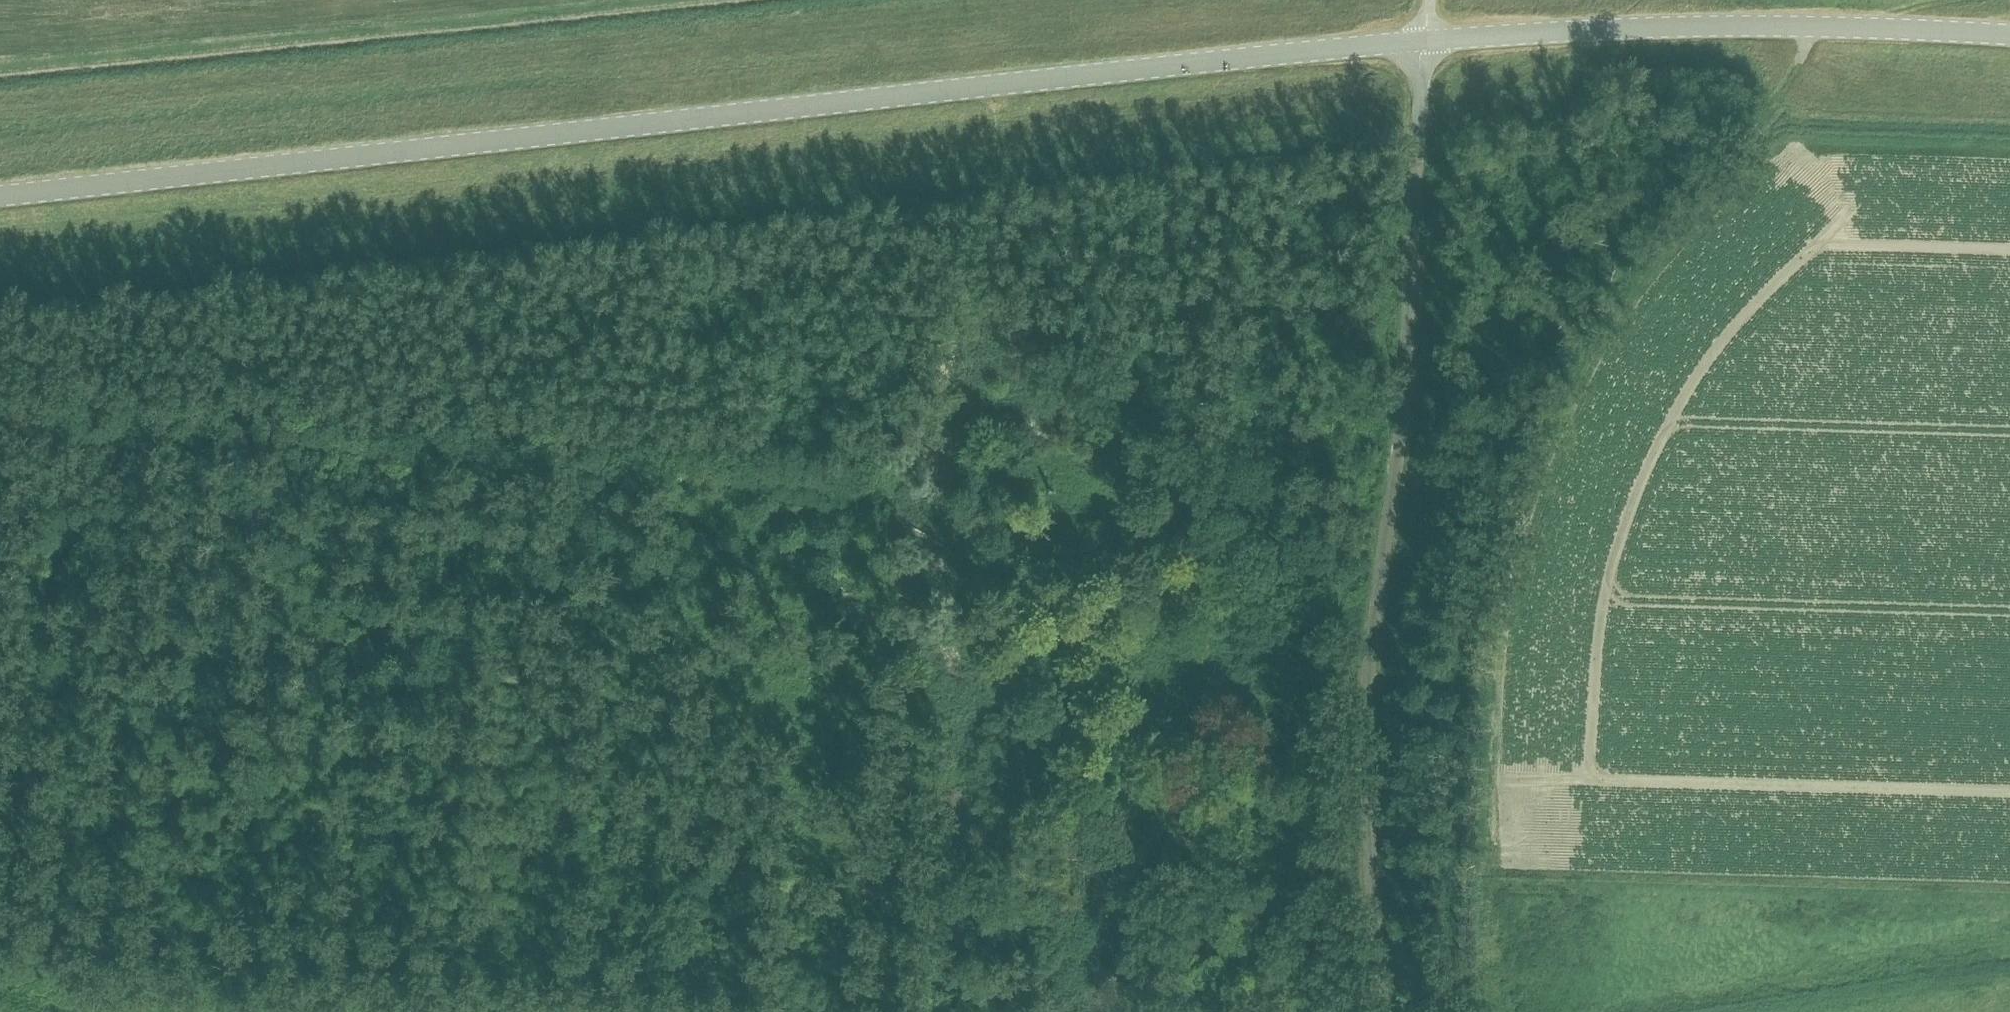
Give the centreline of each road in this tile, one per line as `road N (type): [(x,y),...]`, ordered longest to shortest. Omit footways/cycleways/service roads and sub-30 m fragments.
road 1 (tertiary): [(0,197),(1427,39)]
road 2 (tertiary): [(2009,34),(1809,26),(1427,39)]

